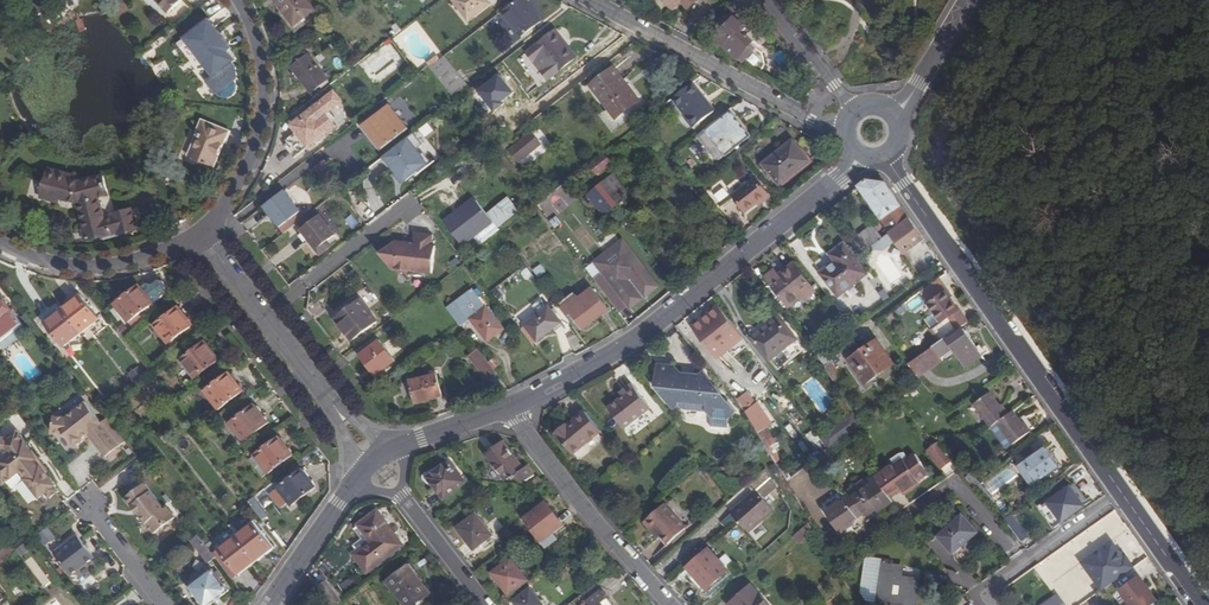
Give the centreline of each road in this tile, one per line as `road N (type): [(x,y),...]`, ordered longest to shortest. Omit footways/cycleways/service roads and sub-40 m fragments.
road 1 (tertiary): [(511,405),(635,339),(860,159)]
road 2 (tertiary): [(887,158),(1121,494)]
road 3 (residential): [(589,0),(845,137)]
road 4 (residential): [(200,229),(372,455)]
road 5 (residential): [(511,405),(582,504),(671,604)]
road 6 (residential): [(200,229),(237,190),(264,115),(262,61),(237,0)]
road 7 (residential): [(0,242),(42,261),(97,268),(152,257),(200,229)]
road 8 (residential): [(991,604),(982,594),(1121,494)]
road 9 (tertiary): [(352,483),(271,604)]
road 10 (residential): [(769,0),(855,111)]
road 11 (tertiary): [(896,116),(970,0)]
road 12 (residential): [(405,496),(488,604)]
road 13 (tertiary): [(1121,494),(1201,604)]
road 14 (residential): [(165,604),(93,506)]

